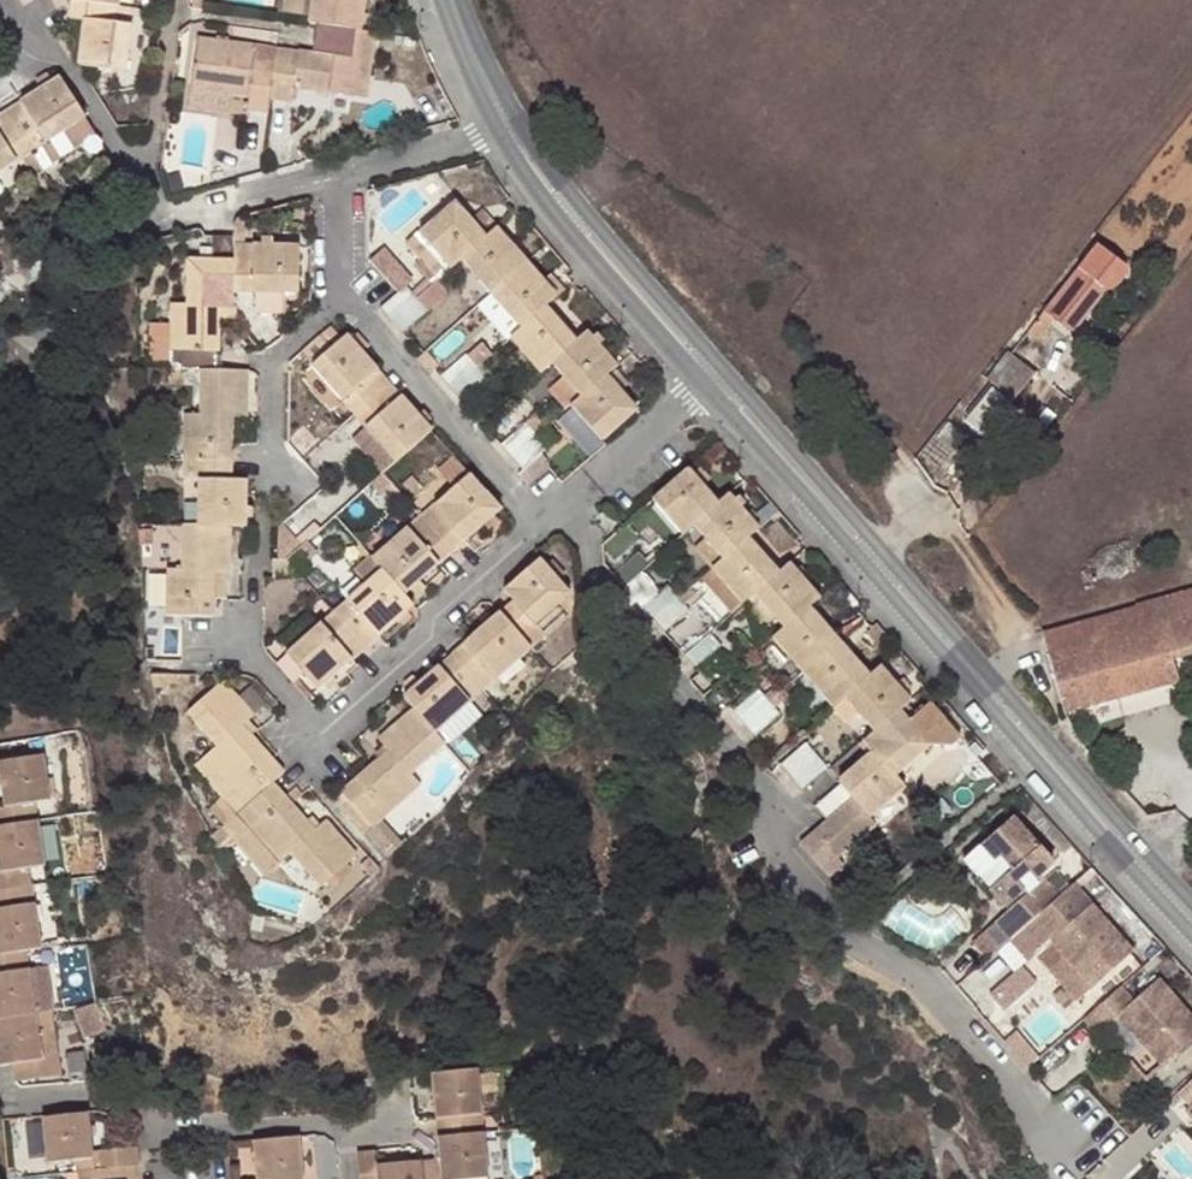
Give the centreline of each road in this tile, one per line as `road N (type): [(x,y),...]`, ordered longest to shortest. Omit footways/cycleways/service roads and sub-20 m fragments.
road 1 (residential): [(547,522),(757,777),(778,857),(831,930),(953,1013),(1068,1168)]
road 2 (residential): [(547,522),(321,740),(253,660),(254,530),(274,449),(278,355),(342,294)]
road 3 (tertiary): [(715,381),(955,662),(1191,921)]
road 4 (residential): [(0,1095),(28,1103),(99,1096),(174,1130),(223,1134),(406,1118)]
road 5 (tertiary): [(503,132),(715,381)]
road 6 (residential): [(342,294),(547,522)]
road 7 (residential): [(144,183),(170,221),(347,175)]
road 8 (residential): [(715,381),(547,522)]
road 9 (residential): [(168,0),(144,183)]
road 10 (residential): [(347,175),(503,132)]
road 11 (residential): [(144,183),(51,60)]
road 12 (tertiary): [(447,0),(503,132)]

